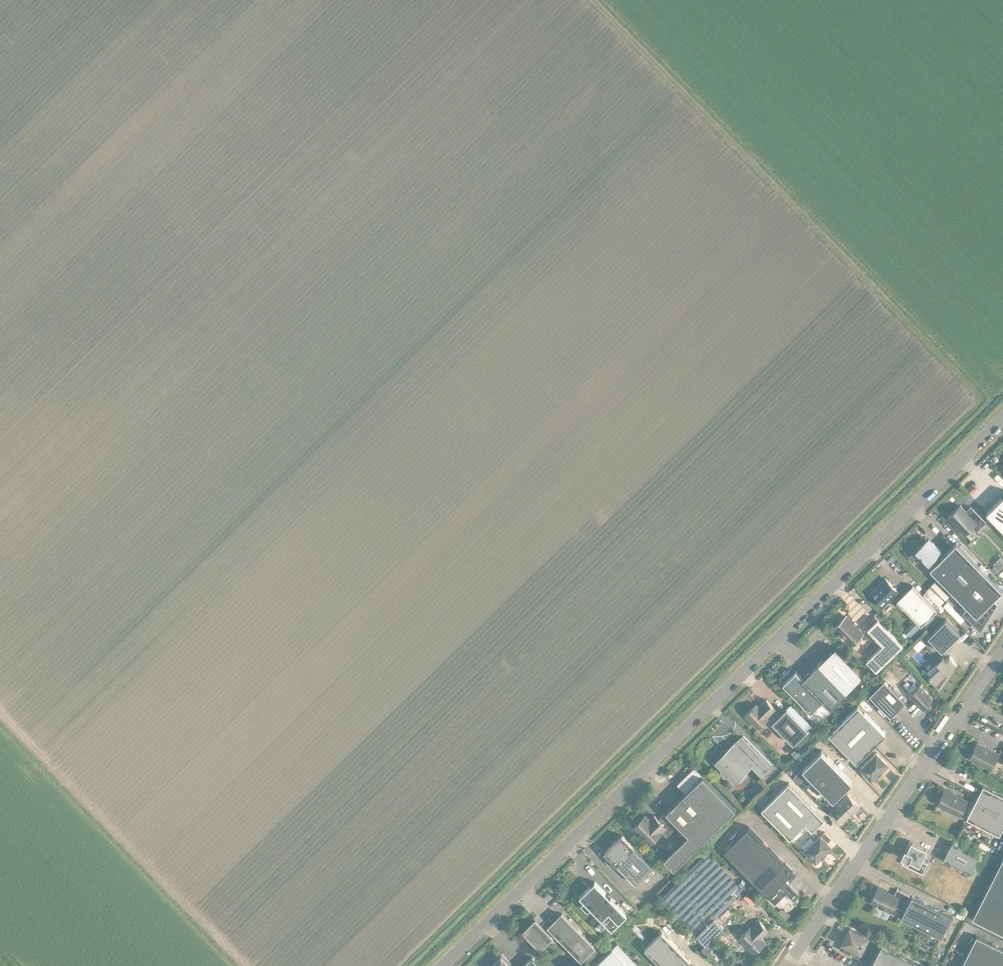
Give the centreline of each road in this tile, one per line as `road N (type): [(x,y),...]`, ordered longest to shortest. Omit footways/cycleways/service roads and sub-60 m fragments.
road 1 (unclassified): [(1002,418),(442,965)]
road 2 (unclassified): [(785,965),(1002,651)]

